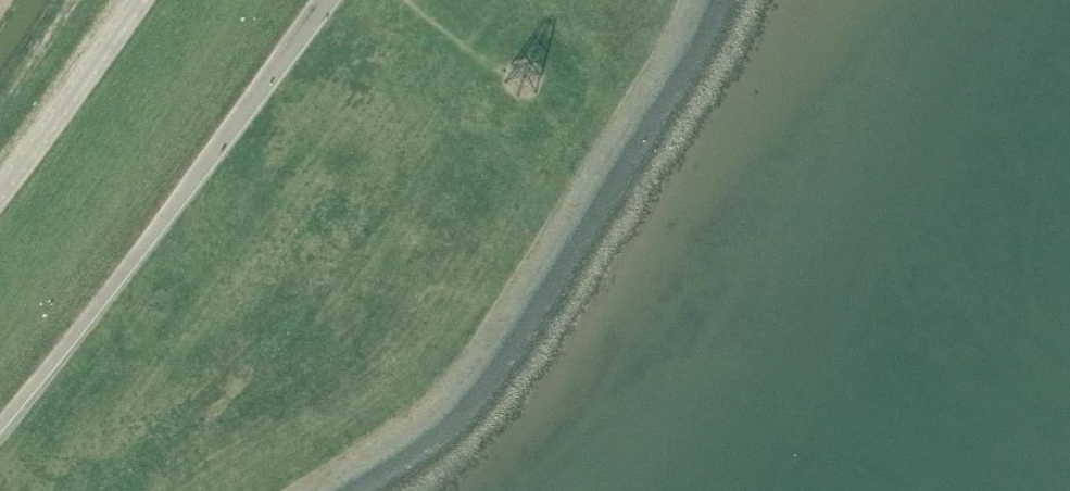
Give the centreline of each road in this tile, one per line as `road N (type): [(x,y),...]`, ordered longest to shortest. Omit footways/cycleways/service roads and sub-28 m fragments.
road 1 (tertiary): [(0,191),(142,0)]

